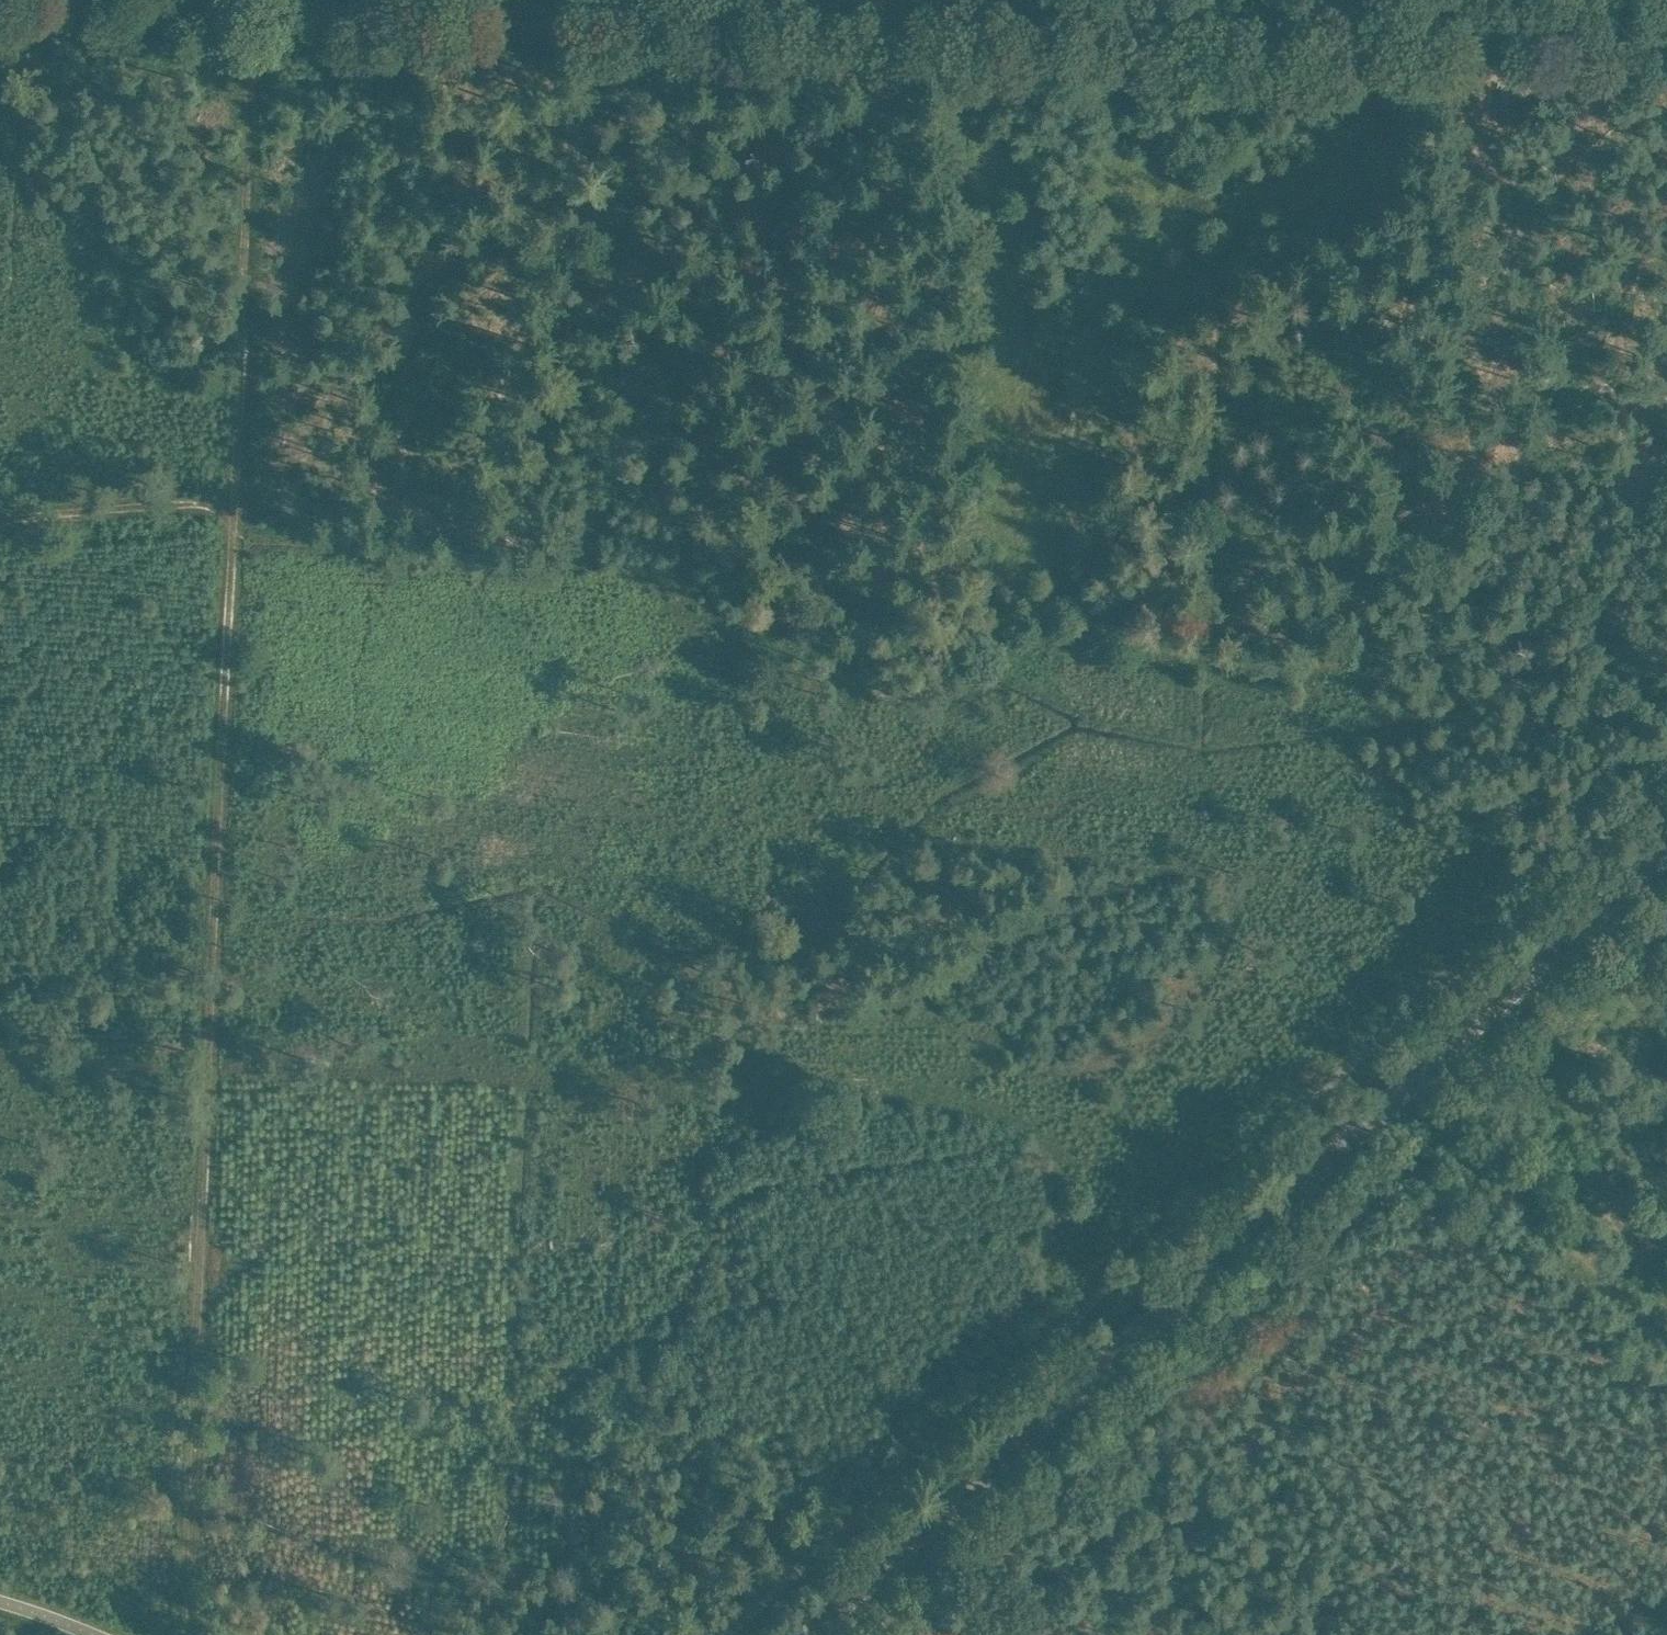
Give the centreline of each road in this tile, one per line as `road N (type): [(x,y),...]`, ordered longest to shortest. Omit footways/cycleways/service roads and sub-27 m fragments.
road 1 (secondary): [(809,1634),(1666,847)]
road 2 (track): [(235,503),(201,1045),(178,1634)]
road 3 (track): [(236,0),(235,503)]
road 4 (unclassified): [(1666,28),(1169,10)]
road 5 (track): [(1169,10),(909,0)]
road 6 (track): [(1666,1351),(1499,1183)]
road 7 (track): [(235,503),(0,519)]

